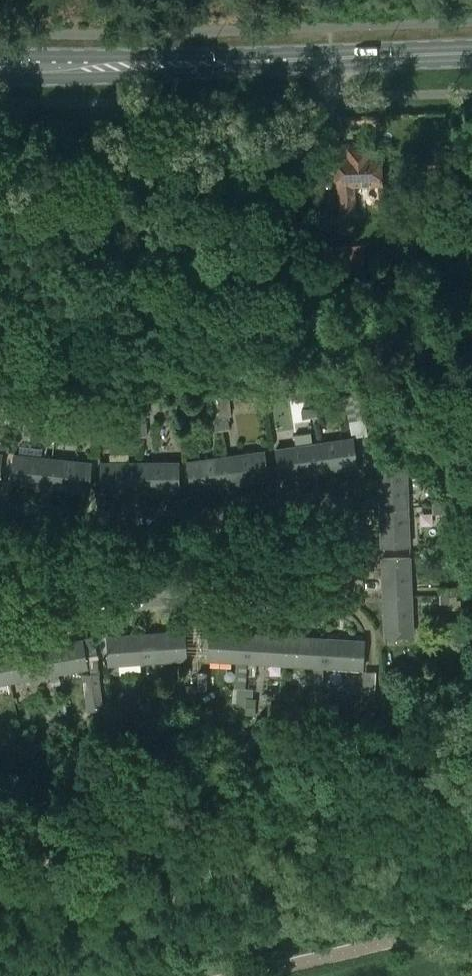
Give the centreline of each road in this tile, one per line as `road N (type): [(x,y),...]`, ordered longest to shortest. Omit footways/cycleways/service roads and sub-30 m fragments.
road 1 (unclassified): [(0,616),(196,593),(324,598),(345,574),(342,531),(317,510),(176,527),(0,517)]
road 2 (primary): [(297,60),(0,67)]
road 3 (primary): [(471,53),(297,60)]

